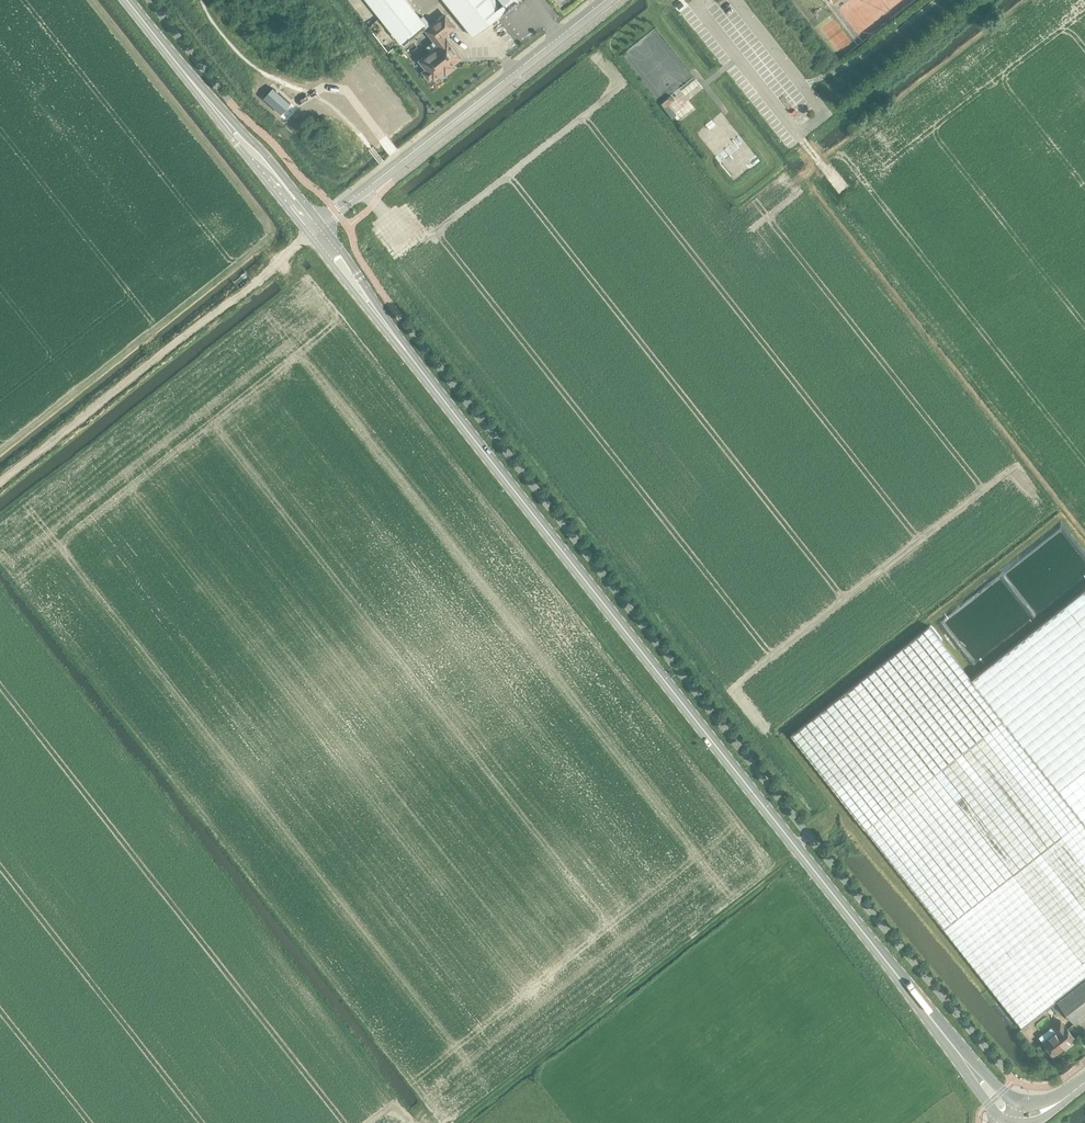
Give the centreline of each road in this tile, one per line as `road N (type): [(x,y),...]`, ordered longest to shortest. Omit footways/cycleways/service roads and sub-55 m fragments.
road 1 (secondary): [(962,1057),(407,351)]
road 2 (track): [(0,485),(308,235)]
road 3 (tertiary): [(321,224),(606,0)]
road 4 (secondary): [(321,224),(263,150),(186,74)]
road 5 (secondary): [(186,74),(308,235)]
road 6 (secondary): [(407,351),(321,224)]
road 7 (secondary): [(308,235),(407,351)]

